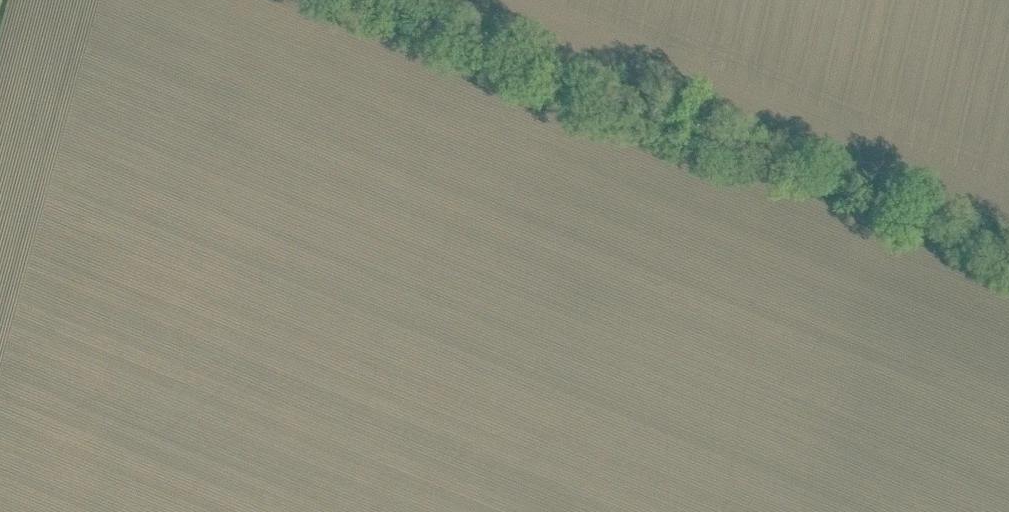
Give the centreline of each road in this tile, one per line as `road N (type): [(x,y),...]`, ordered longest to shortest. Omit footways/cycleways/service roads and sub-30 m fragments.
road 1 (track): [(380,0),(1008,254)]

